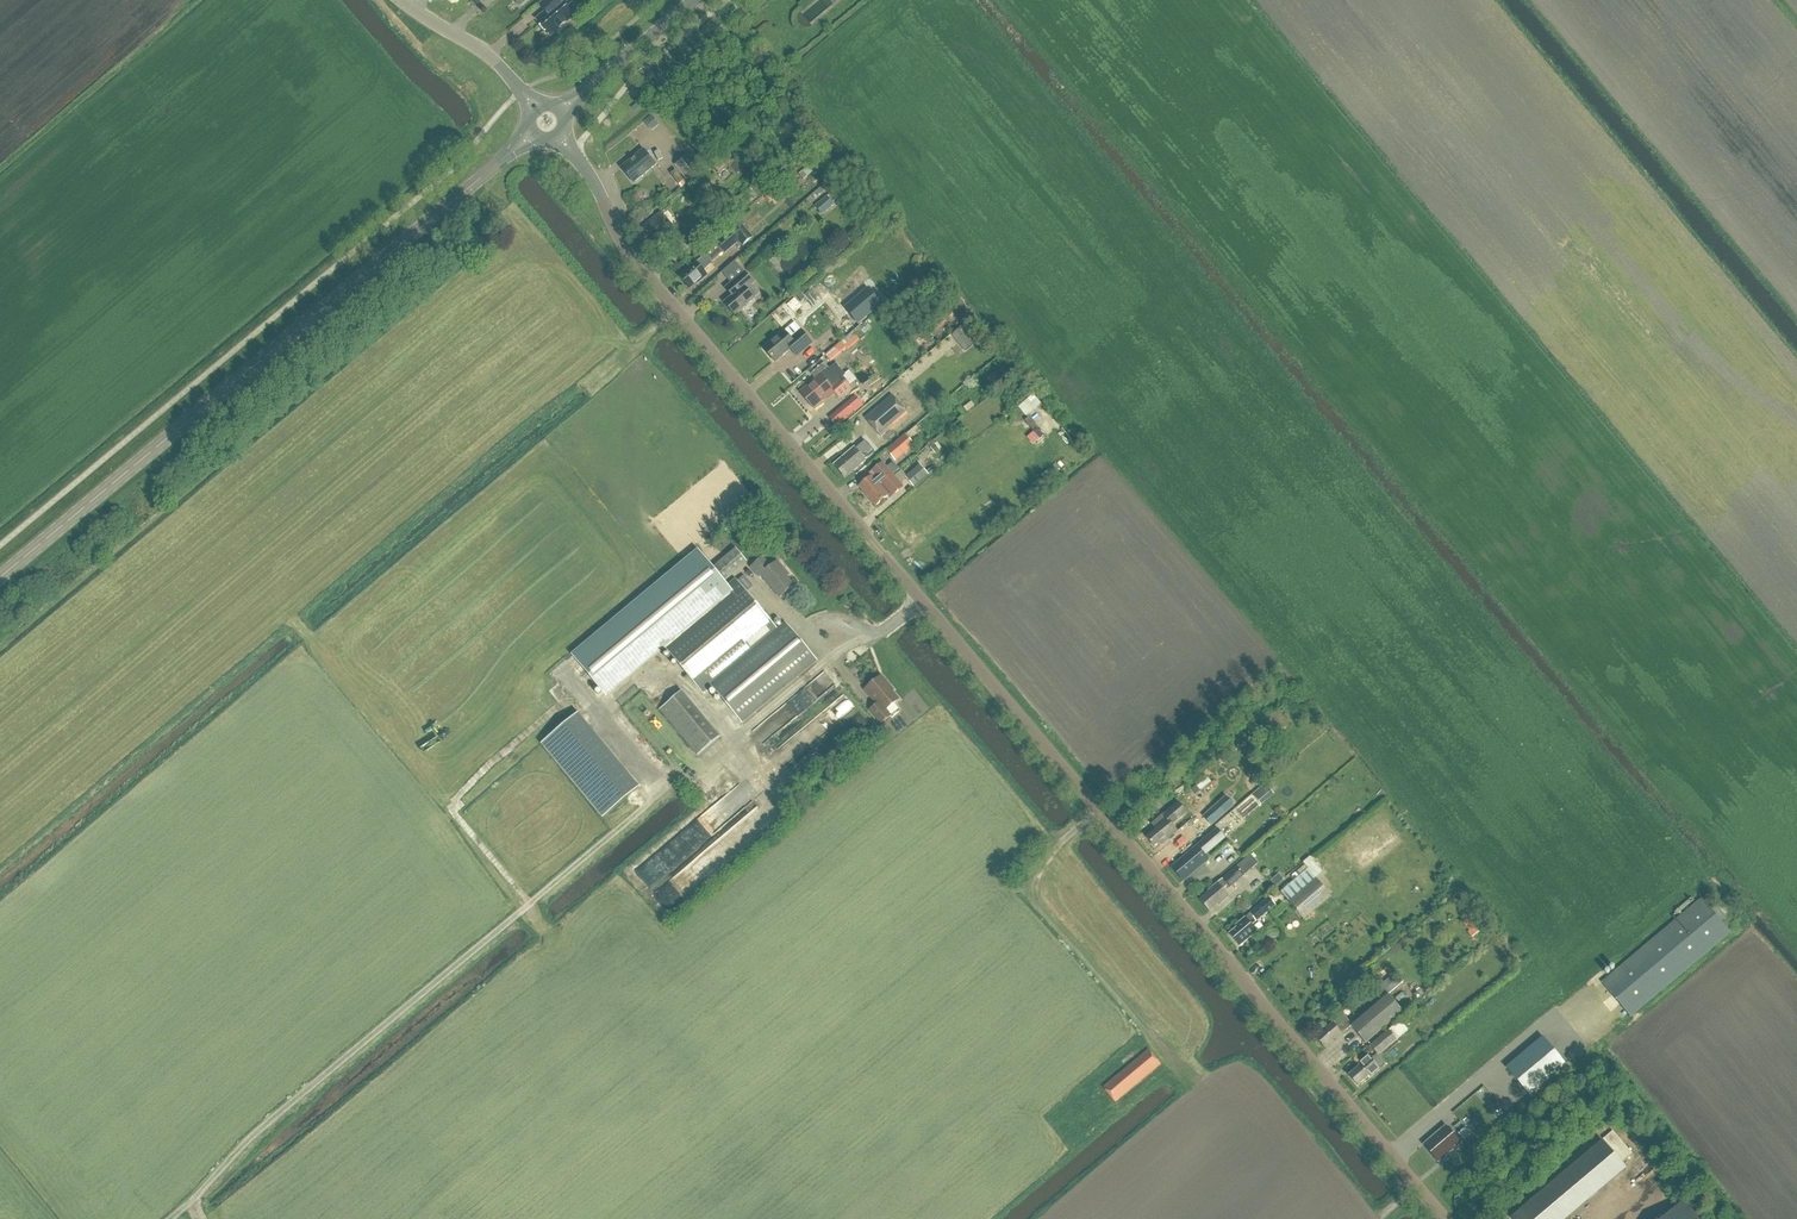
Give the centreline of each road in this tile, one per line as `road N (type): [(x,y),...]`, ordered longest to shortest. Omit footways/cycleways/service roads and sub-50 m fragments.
road 1 (unclassified): [(1444,1218),(625,249),(559,135)]
road 2 (tertiary): [(0,579),(535,134)]
road 3 (track): [(1099,811),(1061,840),(1042,869),(1039,903),(1179,1060)]
road 4 (unclassified): [(535,110),(486,54),(401,0)]
road 5 (tertiary): [(561,111),(695,0)]

